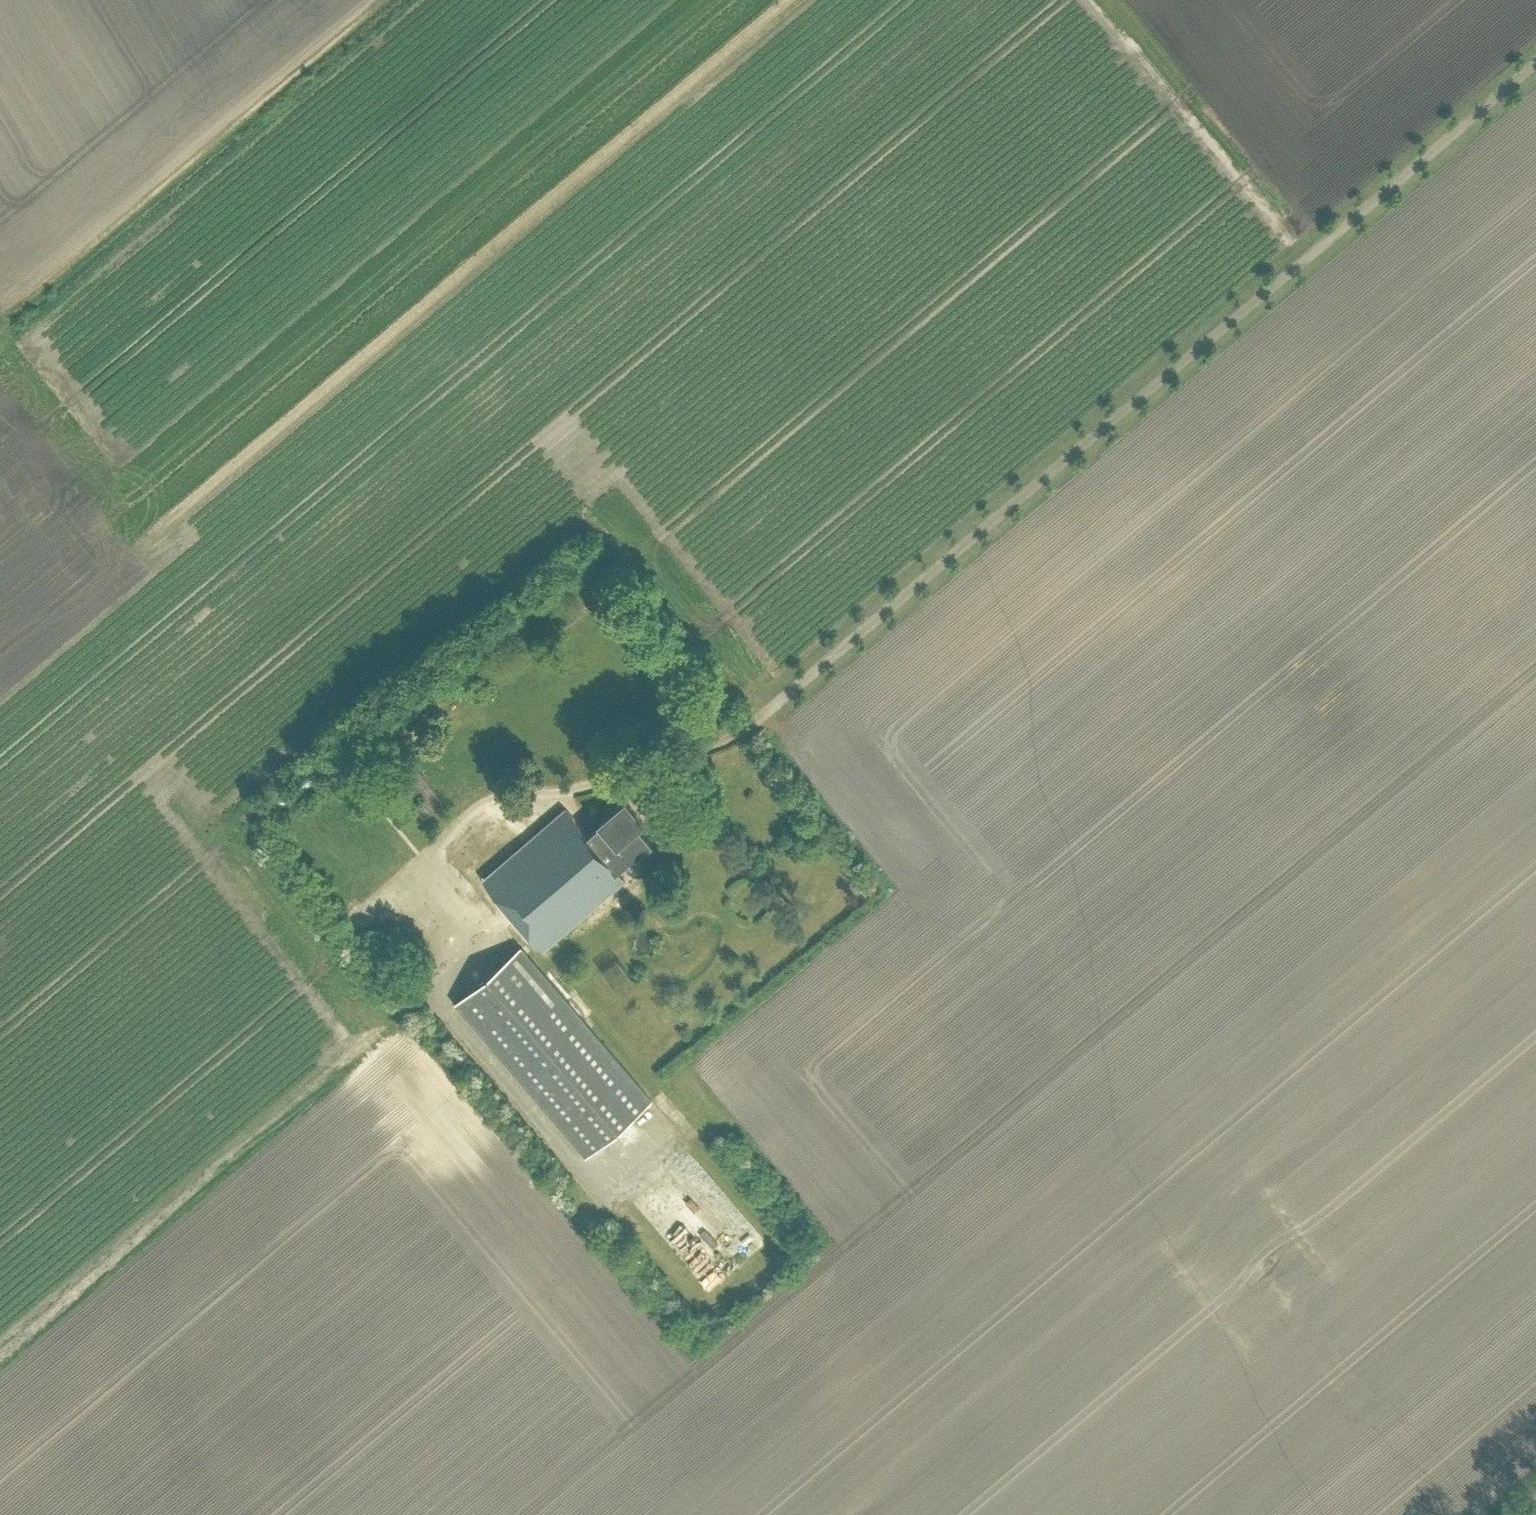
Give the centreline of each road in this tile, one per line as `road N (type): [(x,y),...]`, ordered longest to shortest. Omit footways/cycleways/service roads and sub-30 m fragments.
road 1 (track): [(0,323),(387,0)]

